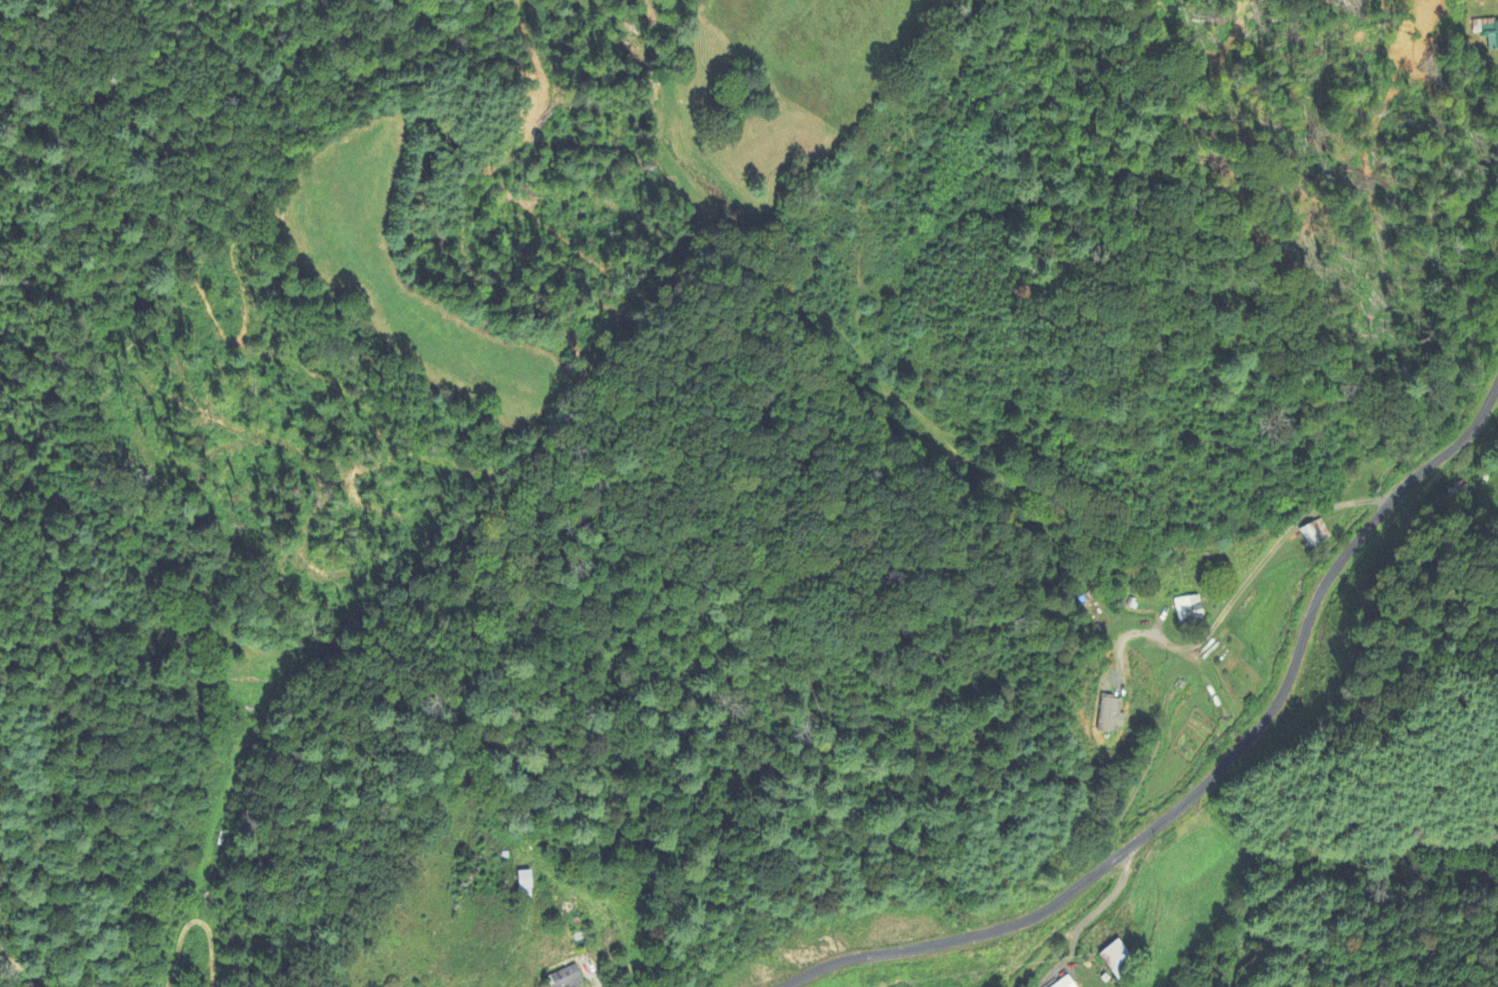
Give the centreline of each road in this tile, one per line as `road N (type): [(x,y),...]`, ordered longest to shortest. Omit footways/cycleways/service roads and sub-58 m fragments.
road 1 (residential): [(779,986),(858,957),(904,955),(1022,926),(1201,793),(1264,729),(1291,687),(1323,590),(1353,546),(1405,486),(1469,436),(1497,385)]

